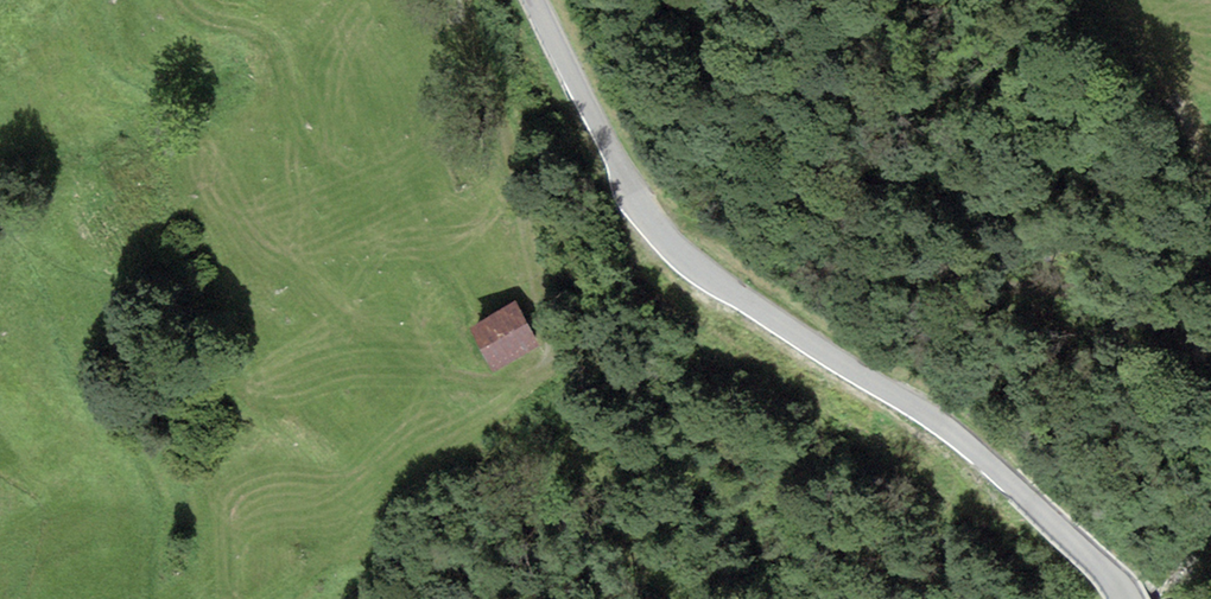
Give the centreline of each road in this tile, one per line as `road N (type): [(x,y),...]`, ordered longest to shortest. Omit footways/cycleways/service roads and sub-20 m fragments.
road 1 (tertiary): [(1124,598),(1105,568),(988,461),(662,232),(535,0)]
road 2 (track): [(461,0),(546,332),(598,480),(677,598)]
road 3 (track): [(1210,346),(1075,302),(970,288),(927,258),(782,253),(662,232)]

